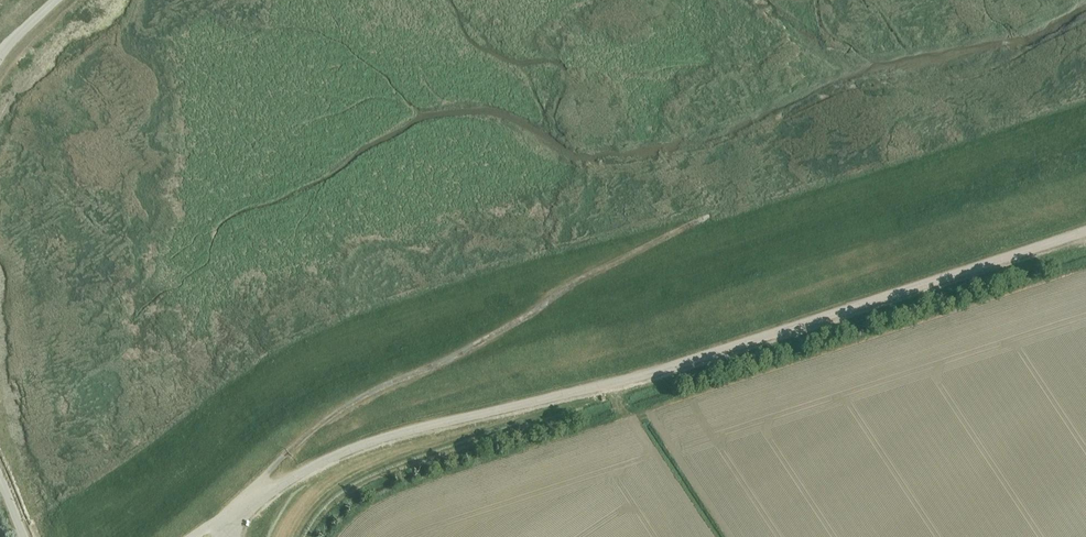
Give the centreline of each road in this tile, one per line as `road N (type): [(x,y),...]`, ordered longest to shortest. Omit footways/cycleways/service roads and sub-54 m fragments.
road 1 (unclassified): [(231,536),(289,477),(384,437),(673,365),(1085,232)]
road 2 (track): [(275,489),(262,489),(264,478),(343,409),(696,224)]

